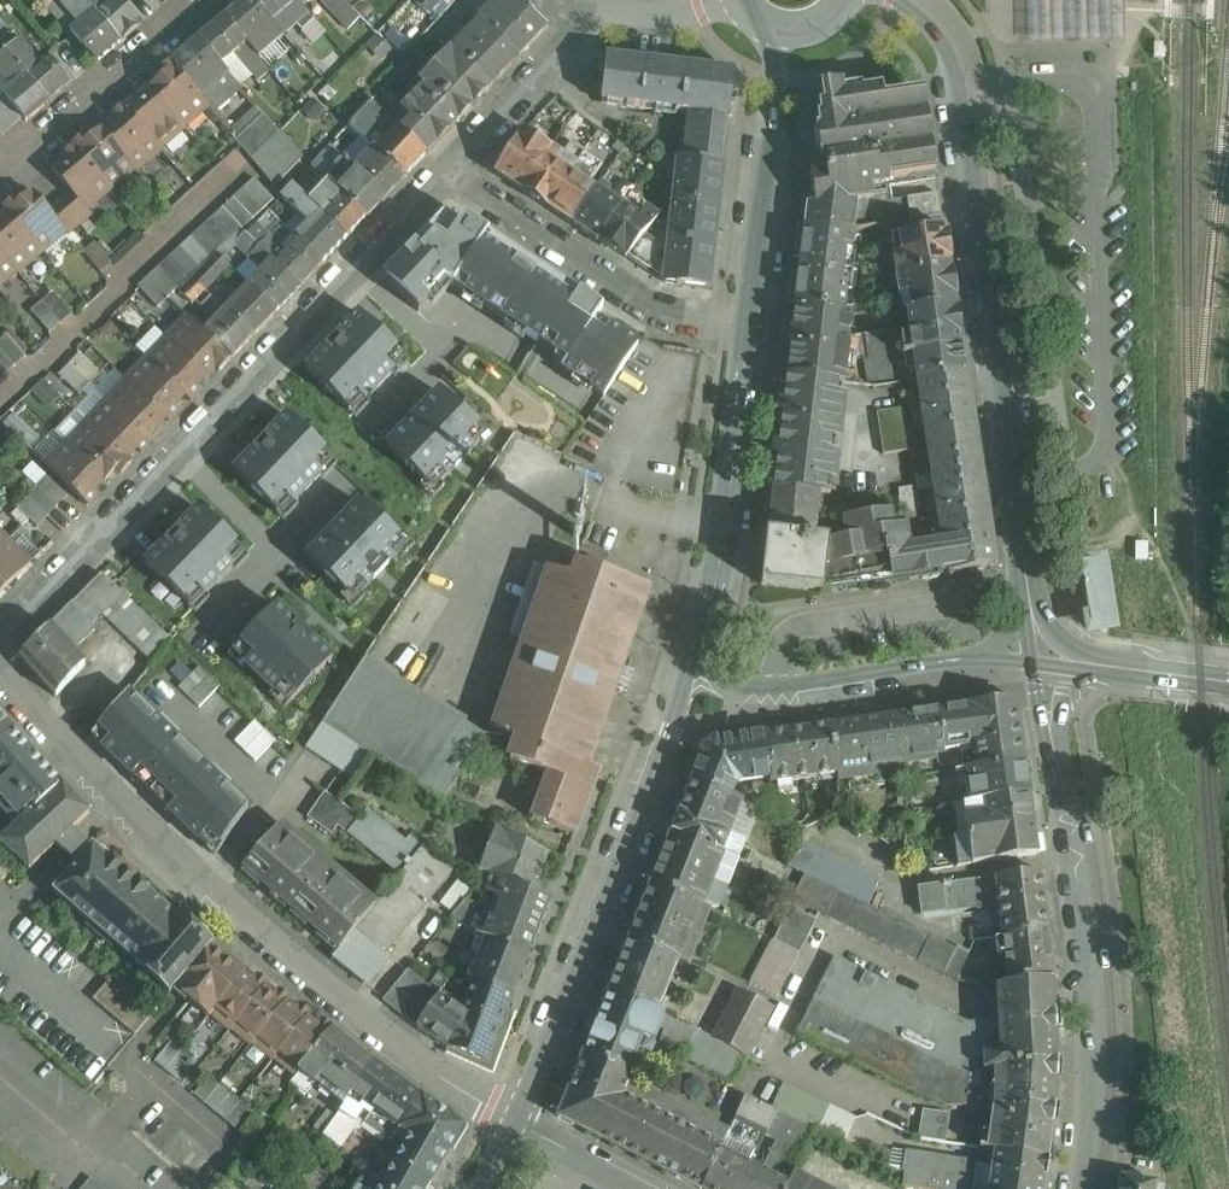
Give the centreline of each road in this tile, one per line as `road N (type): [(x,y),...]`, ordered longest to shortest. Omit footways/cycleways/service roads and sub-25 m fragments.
road 1 (residential): [(516,1125),(417,1063),(247,924),(115,802),(0,676)]
road 2 (residential): [(0,637),(450,171)]
road 3 (tertiary): [(1033,604),(963,94),(949,44),(897,0)]
road 4 (residential): [(711,596),(558,1036),(516,1125)]
road 5 (residential): [(1090,1188),(1108,1048),(1061,793)]
road 6 (tertiary): [(711,596),(716,652),(740,687),(957,663),(1035,665)]
road 7 (residential): [(750,327),(639,301),(450,171)]
road 8 (tertiary): [(777,29),(750,327)]
road 9 (tertiary): [(750,327),(711,596)]
road 10 (residential): [(205,0),(0,174)]
road 11 (residential): [(450,171),(602,11)]
road 12 (residential): [(636,1188),(516,1125)]
road 13 (residential): [(1061,793),(1035,665)]
road 14 (residential): [(602,11),(681,15),(724,0)]
road 15 (residential): [(1061,793),(1070,669)]
road 16 (tertiary): [(1129,673),(1064,643),(1033,604)]

